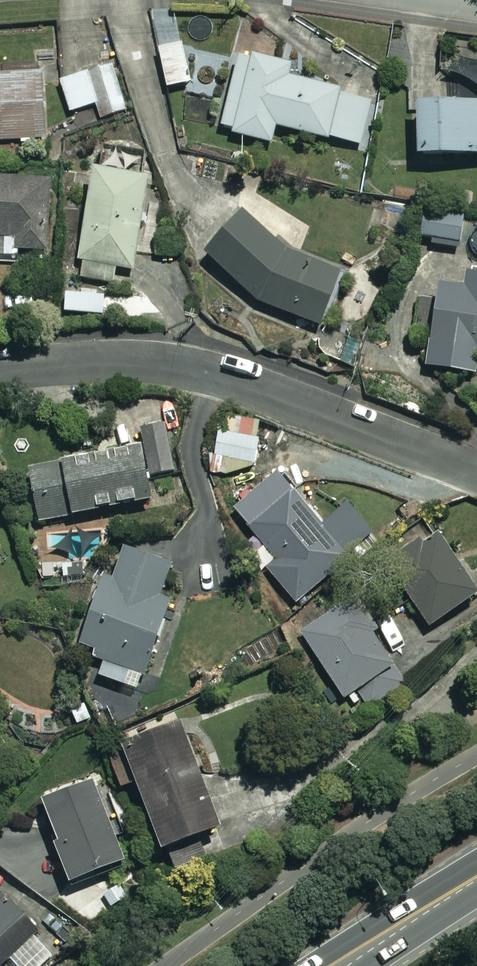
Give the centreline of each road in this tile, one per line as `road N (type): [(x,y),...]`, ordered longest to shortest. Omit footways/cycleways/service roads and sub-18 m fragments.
road 1 (residential): [(0,377),(118,370),(180,376),(476,479)]
road 2 (secondary): [(476,877),(331,965)]

